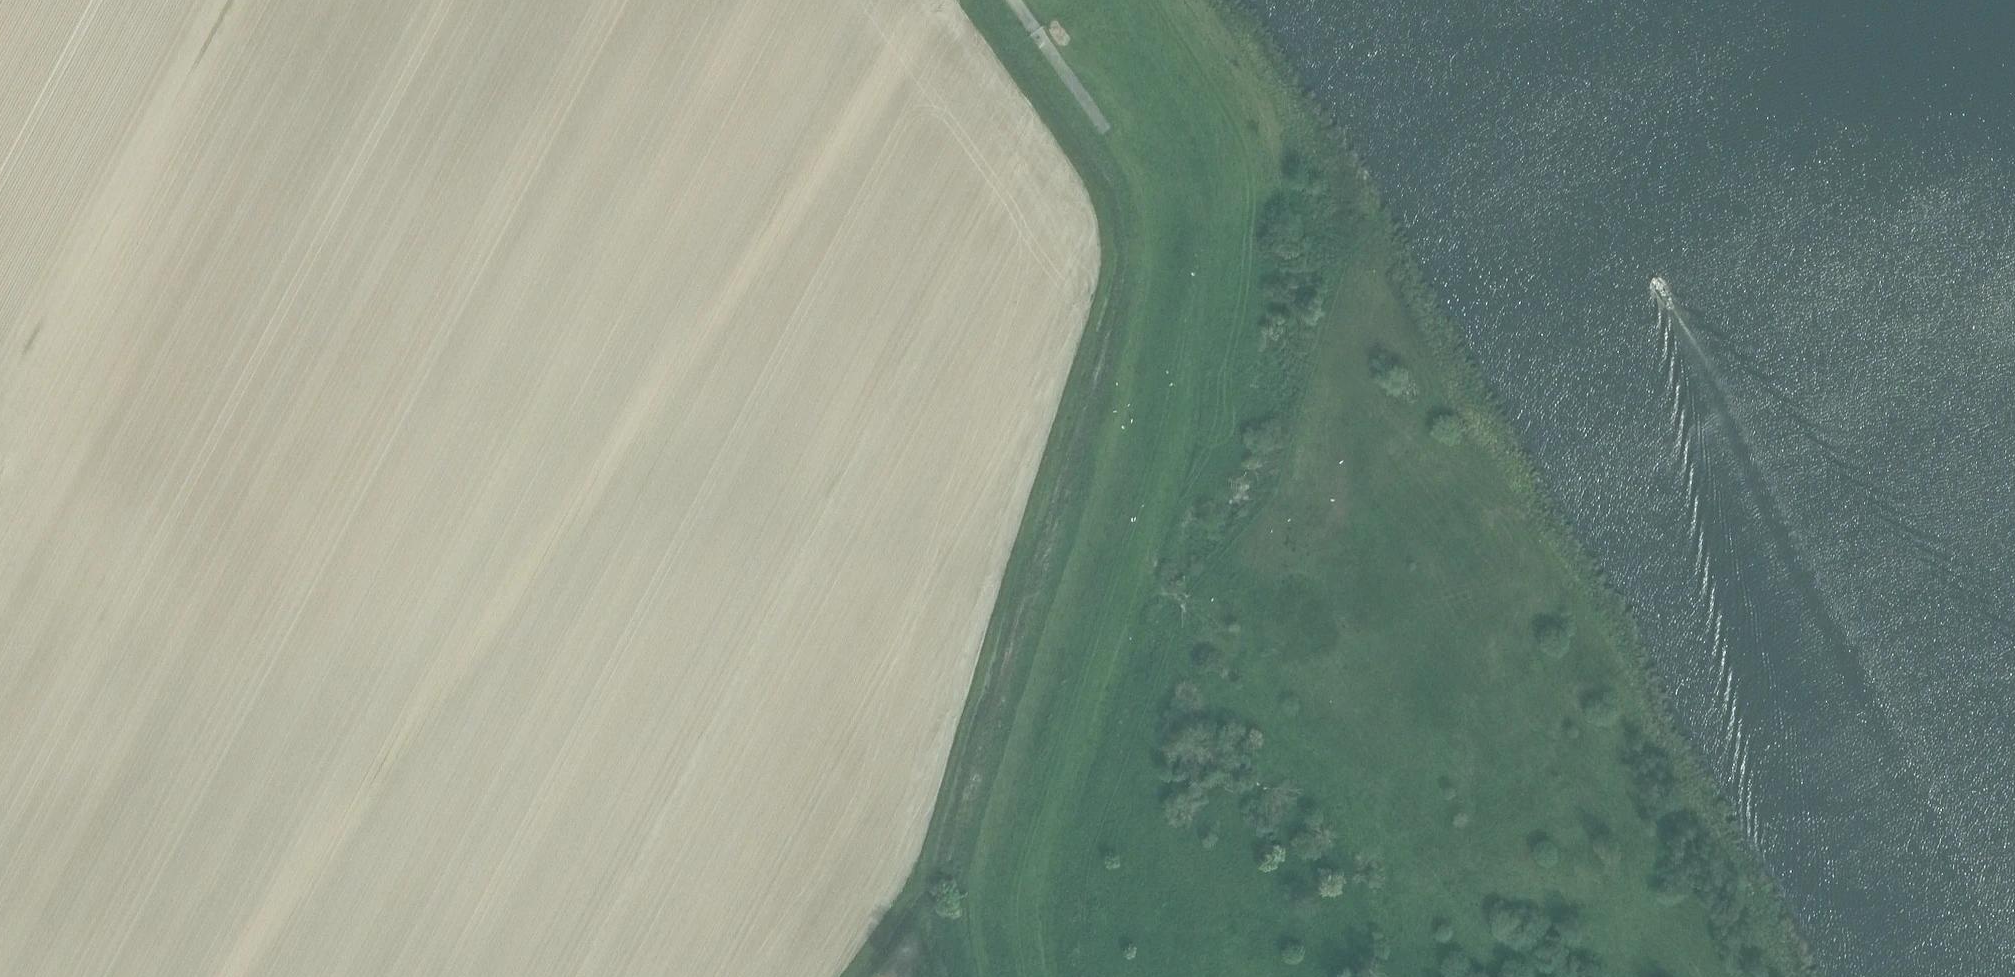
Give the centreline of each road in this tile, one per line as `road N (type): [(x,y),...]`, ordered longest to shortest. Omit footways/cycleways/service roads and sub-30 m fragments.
road 1 (track): [(1054,976),(1045,919),(1051,877),(1200,396),(1208,248)]
road 2 (track): [(1208,248),(1168,146),(1112,79),(1023,18)]
road 3 (unclassified): [(1098,119),(1009,0)]

